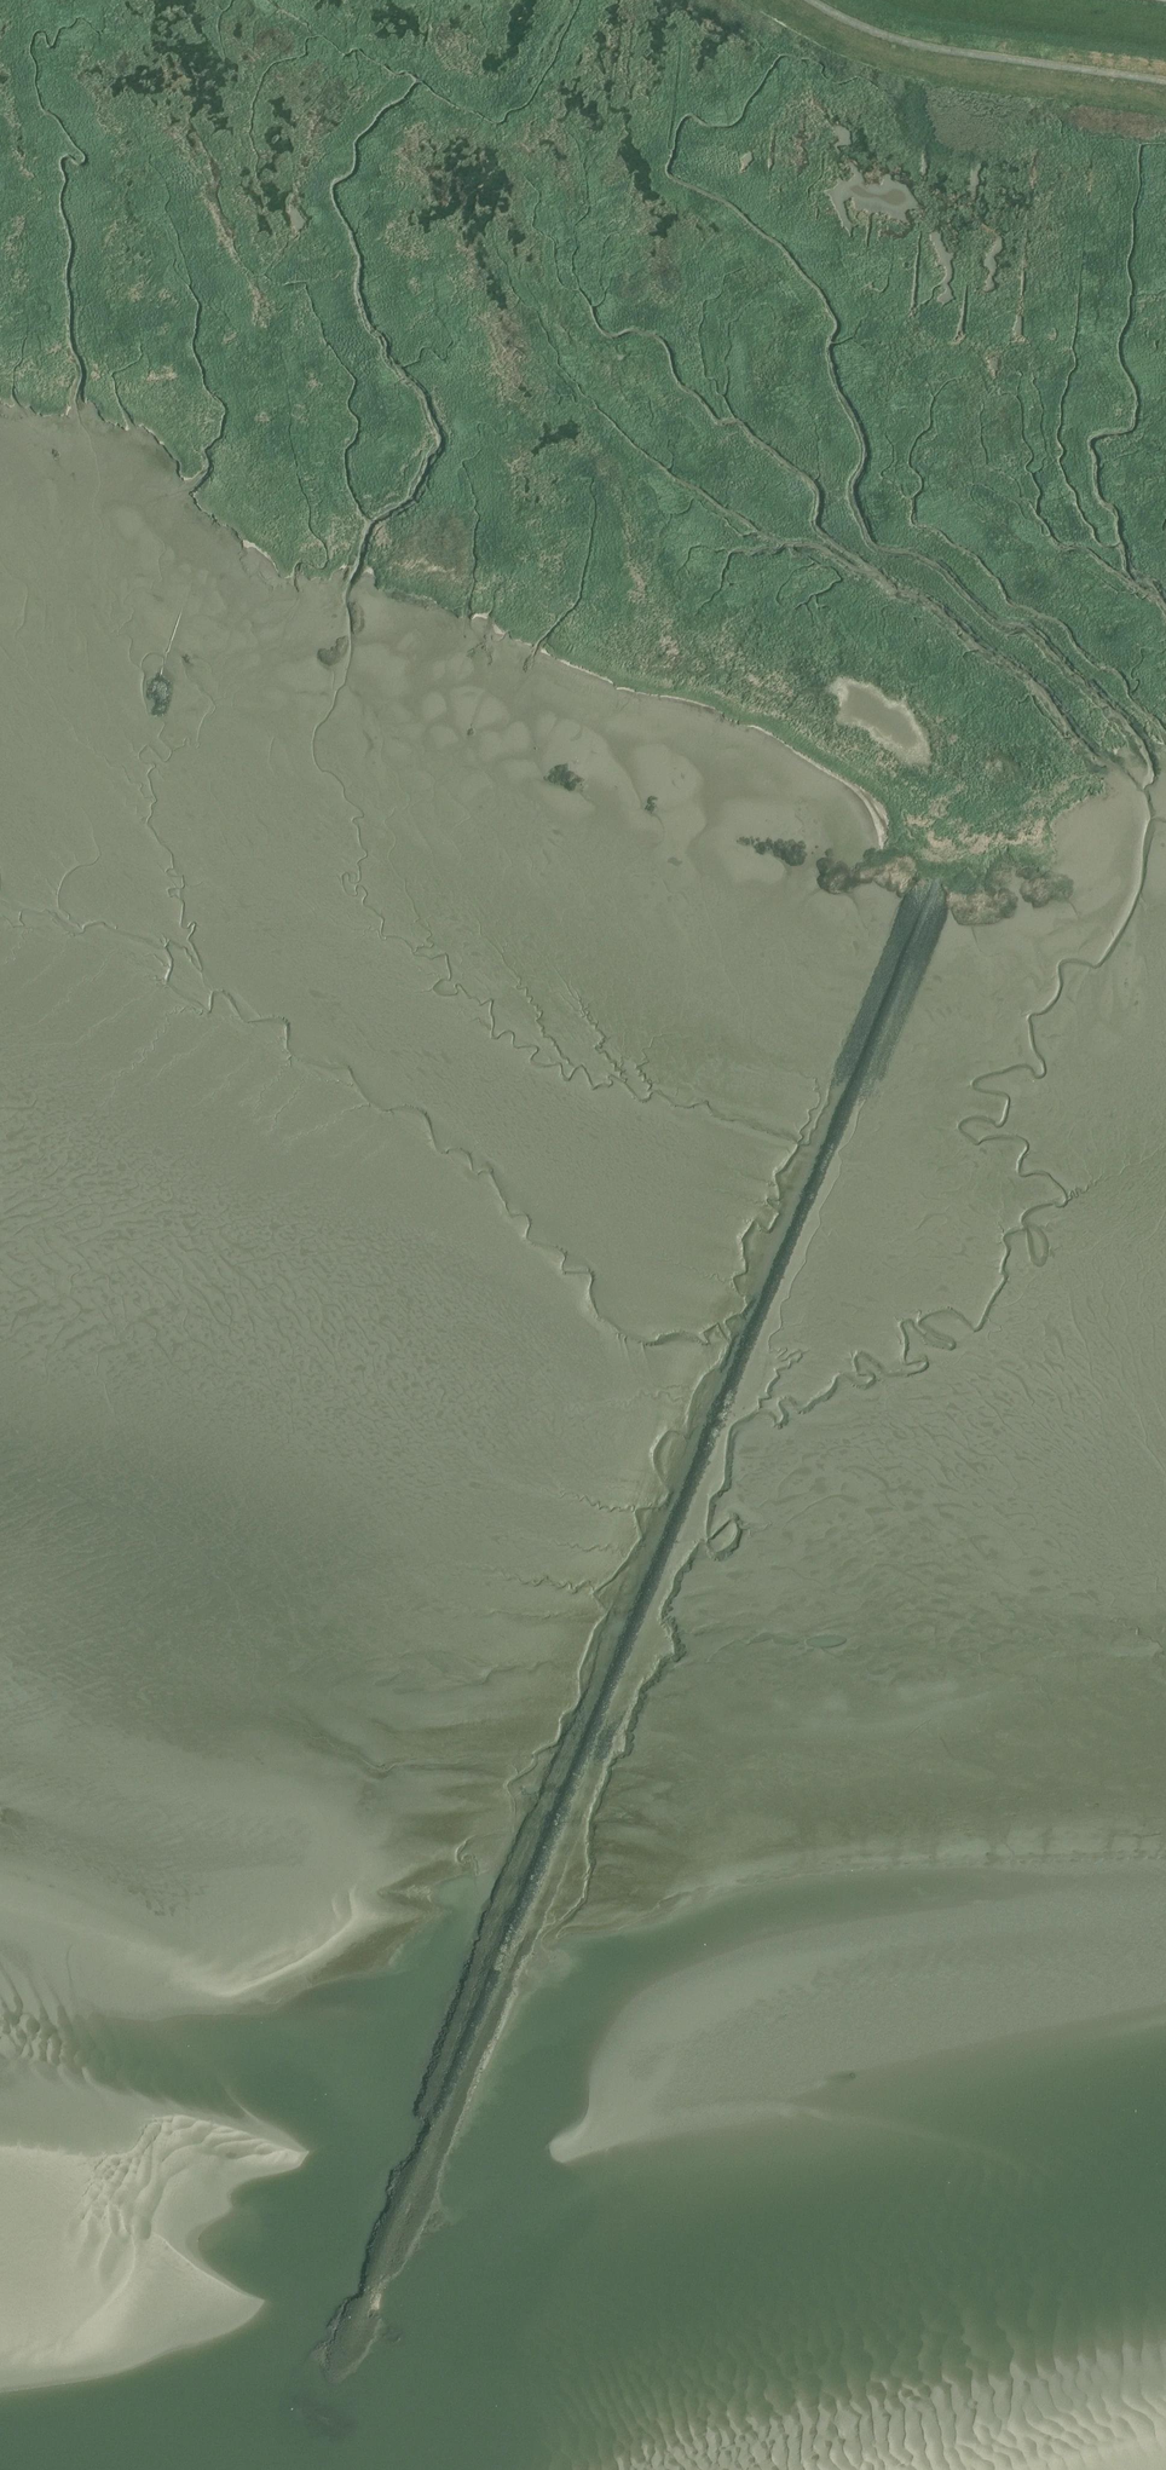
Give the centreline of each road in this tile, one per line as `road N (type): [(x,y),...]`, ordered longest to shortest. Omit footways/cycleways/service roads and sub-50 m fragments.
road 1 (track): [(1165,82),(917,47),(804,0)]

